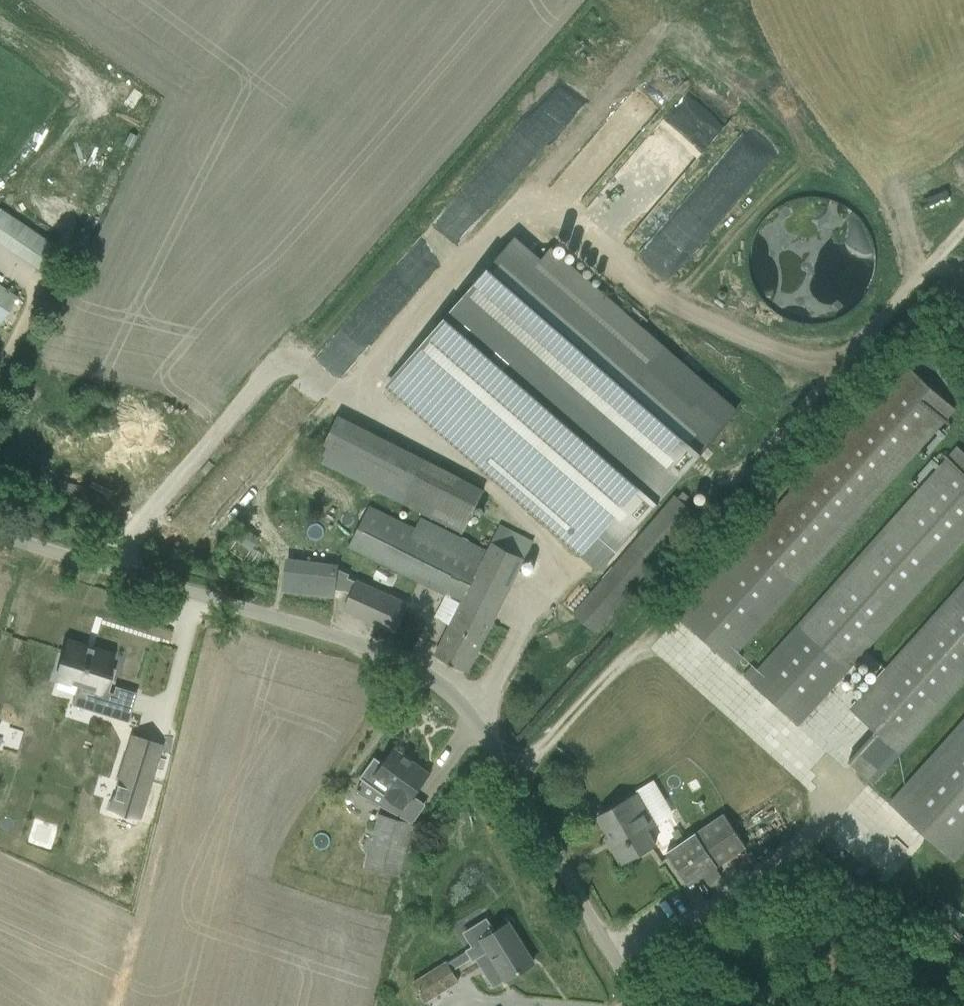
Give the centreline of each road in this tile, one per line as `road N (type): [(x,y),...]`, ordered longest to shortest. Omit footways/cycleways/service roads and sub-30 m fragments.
road 1 (unclassified): [(642,1005),(454,686),(418,664),(0,531)]
road 2 (track): [(963,228),(790,421)]

